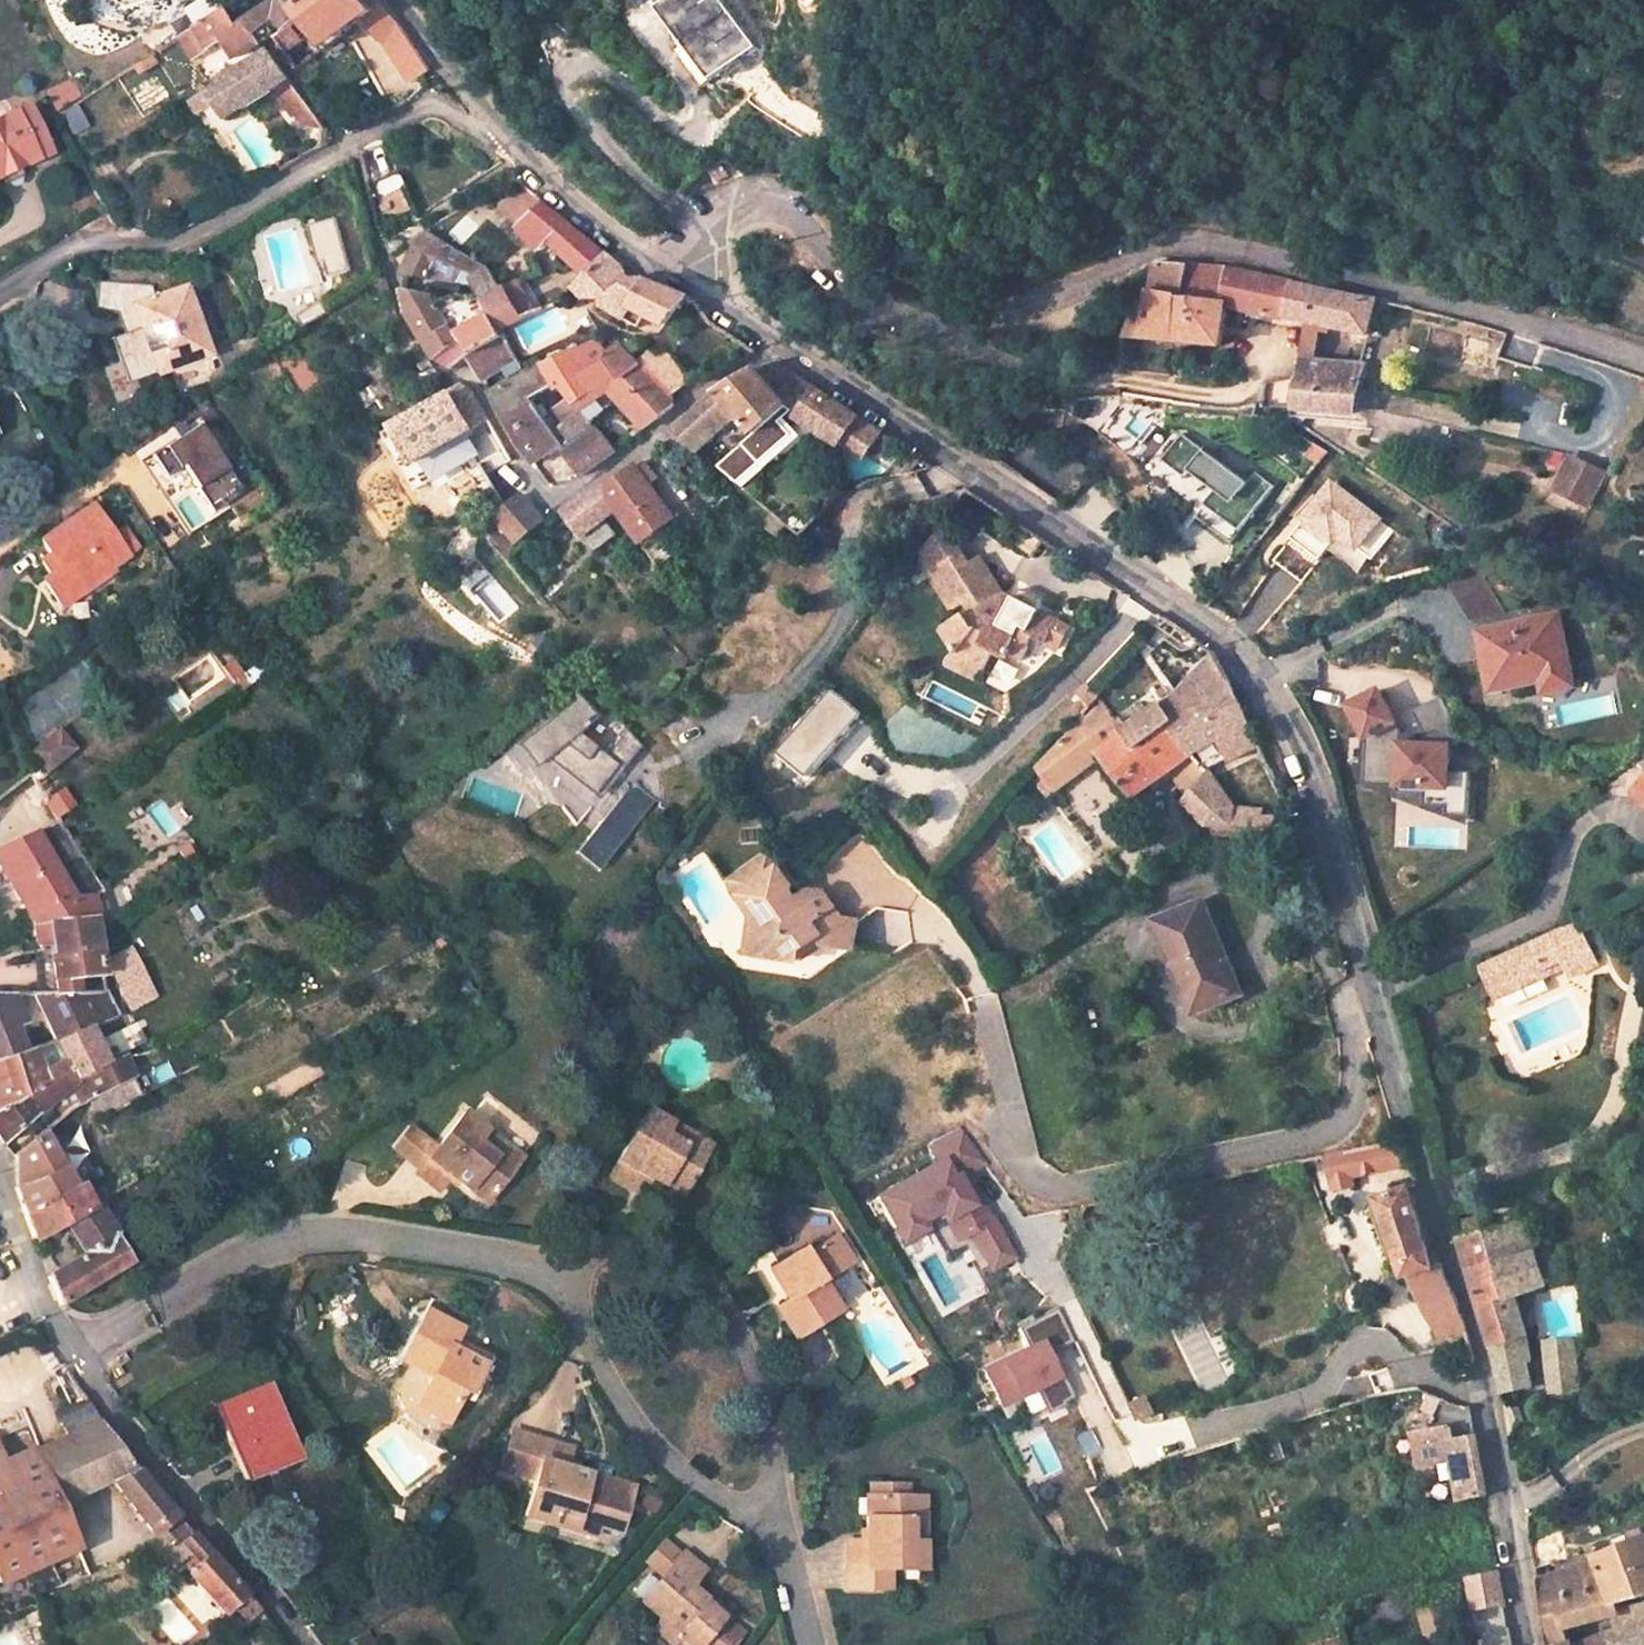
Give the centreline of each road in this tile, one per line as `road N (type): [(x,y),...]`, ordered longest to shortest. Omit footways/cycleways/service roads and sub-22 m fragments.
road 1 (residential): [(776,343),(1217,627),(1292,730),(1481,1356),(1533,1644)]
road 2 (residential): [(942,331),(1179,240),(1506,313),(1643,366)]
road 3 (residential): [(776,343),(551,502),(511,454),(468,378),(432,364),(405,329),(384,250)]
road 4 (residential): [(0,289),(94,233),(159,247),(432,105),(493,137),(503,132)]
road 5 (residential): [(301,1644),(278,1609),(146,1462),(77,1359),(34,1290),(0,1190)]
road 6 (residential): [(675,267),(730,206),(766,205),(799,223),(866,295),(942,331)]
road 7 (residential): [(1240,394),(1017,363),(942,331)]
road 8 (residential): [(503,132),(594,219),(675,267)]
road 9 (residential): [(397,0),(503,132)]
road 10 (residential): [(675,267),(776,343)]

